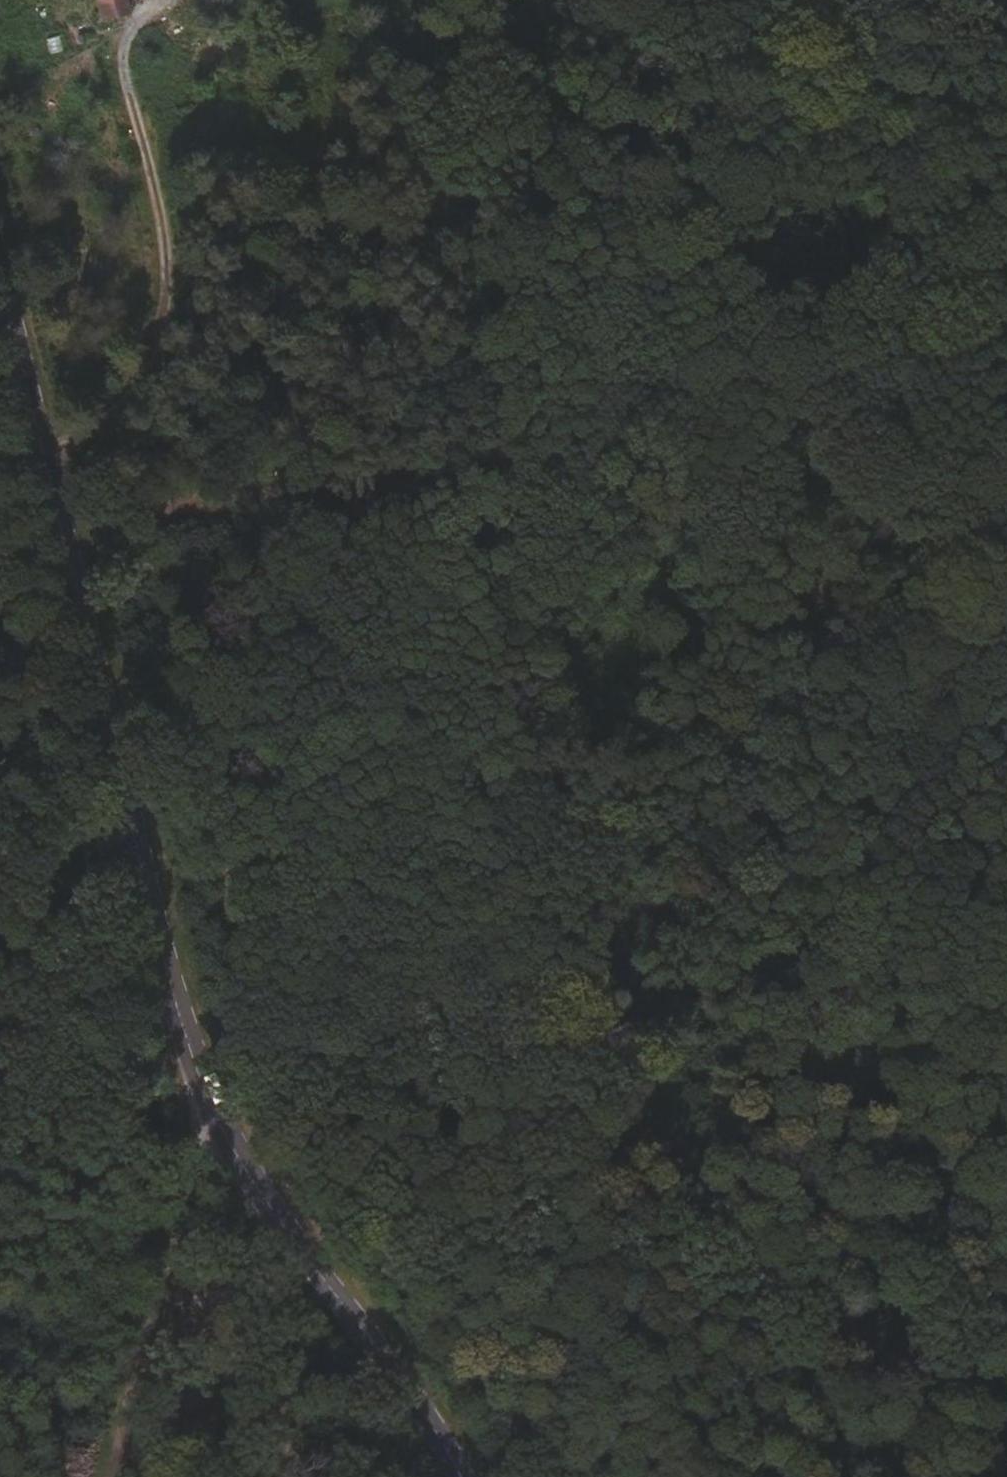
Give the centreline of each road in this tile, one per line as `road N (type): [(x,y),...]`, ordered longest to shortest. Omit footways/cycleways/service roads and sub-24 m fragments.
road 1 (tertiary): [(462,1476),(399,1373),(268,1206),(198,1076),(0,272)]
road 2 (track): [(1006,1375),(836,1234),(670,1082)]

